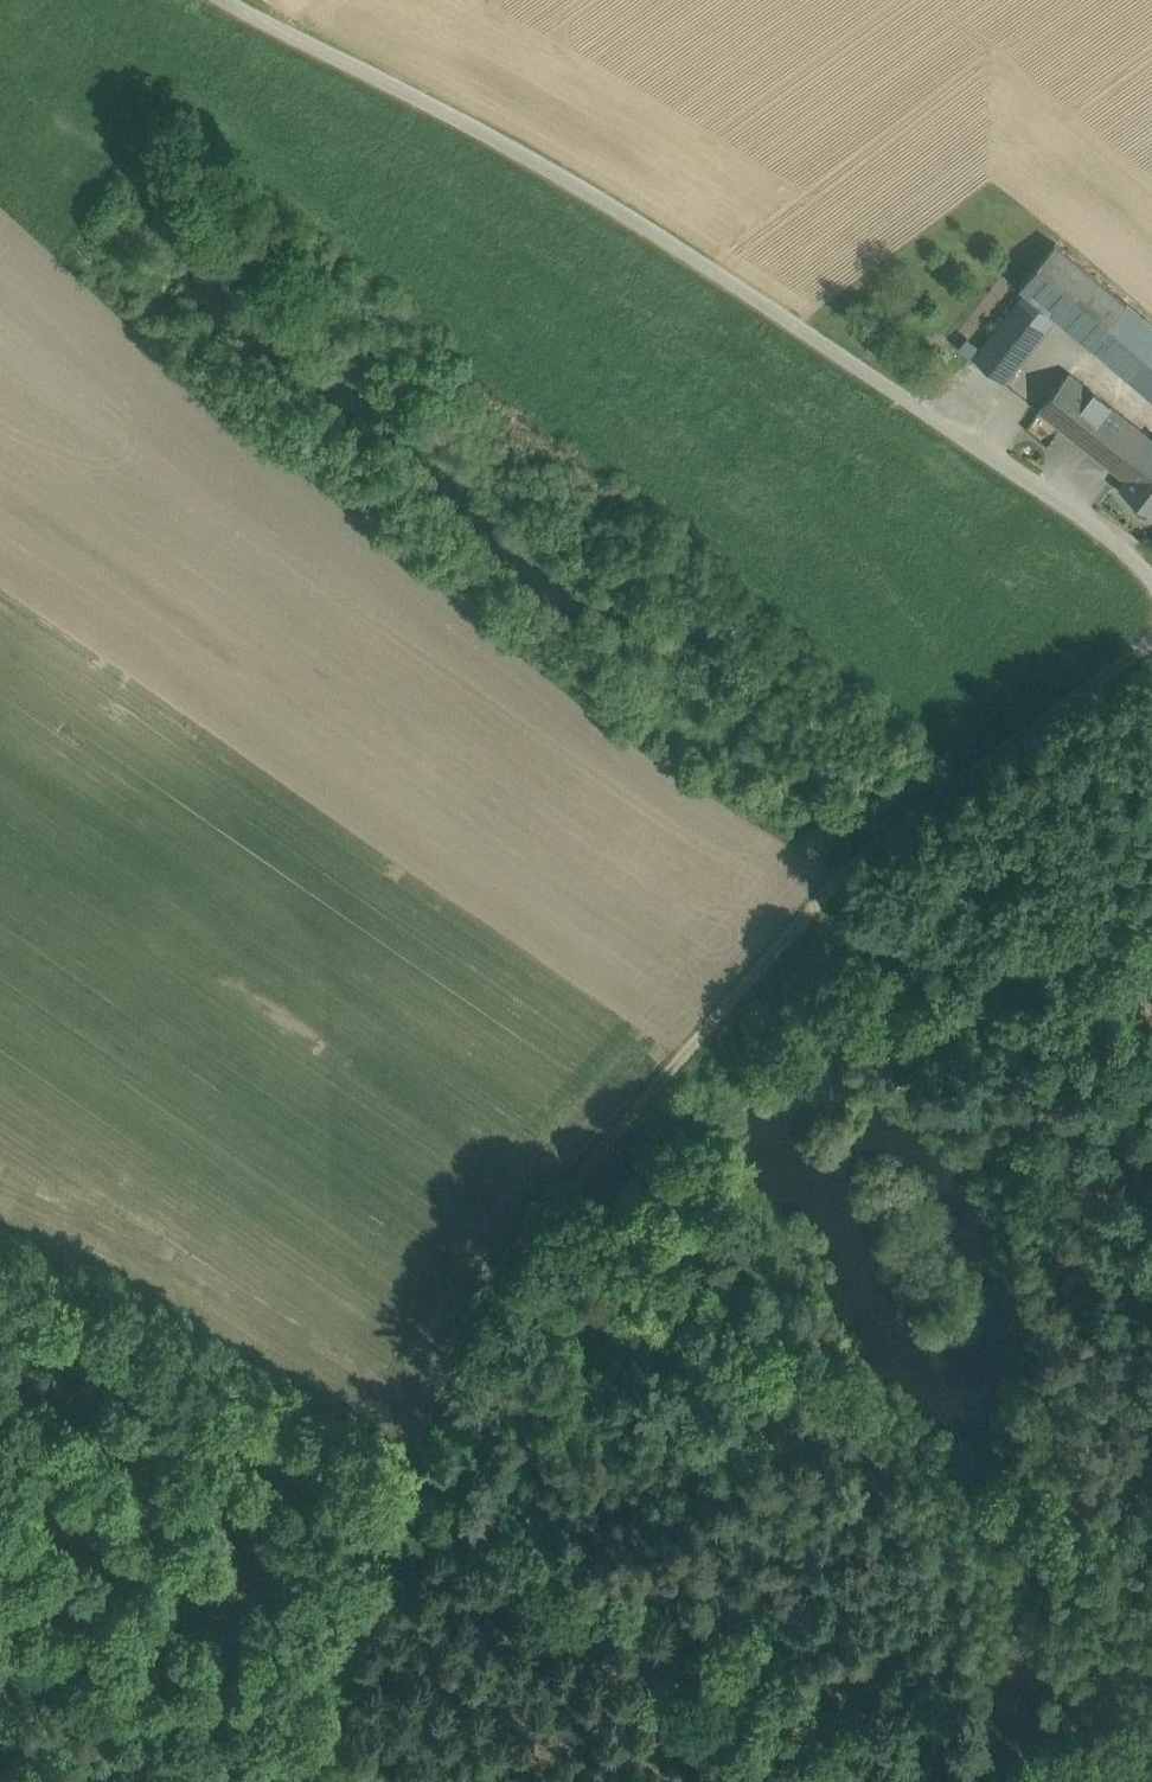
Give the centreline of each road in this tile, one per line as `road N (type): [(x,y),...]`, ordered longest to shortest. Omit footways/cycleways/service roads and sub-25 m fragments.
road 1 (unclassified): [(1151,580),(988,455),(664,240),(487,136),(225,0)]

